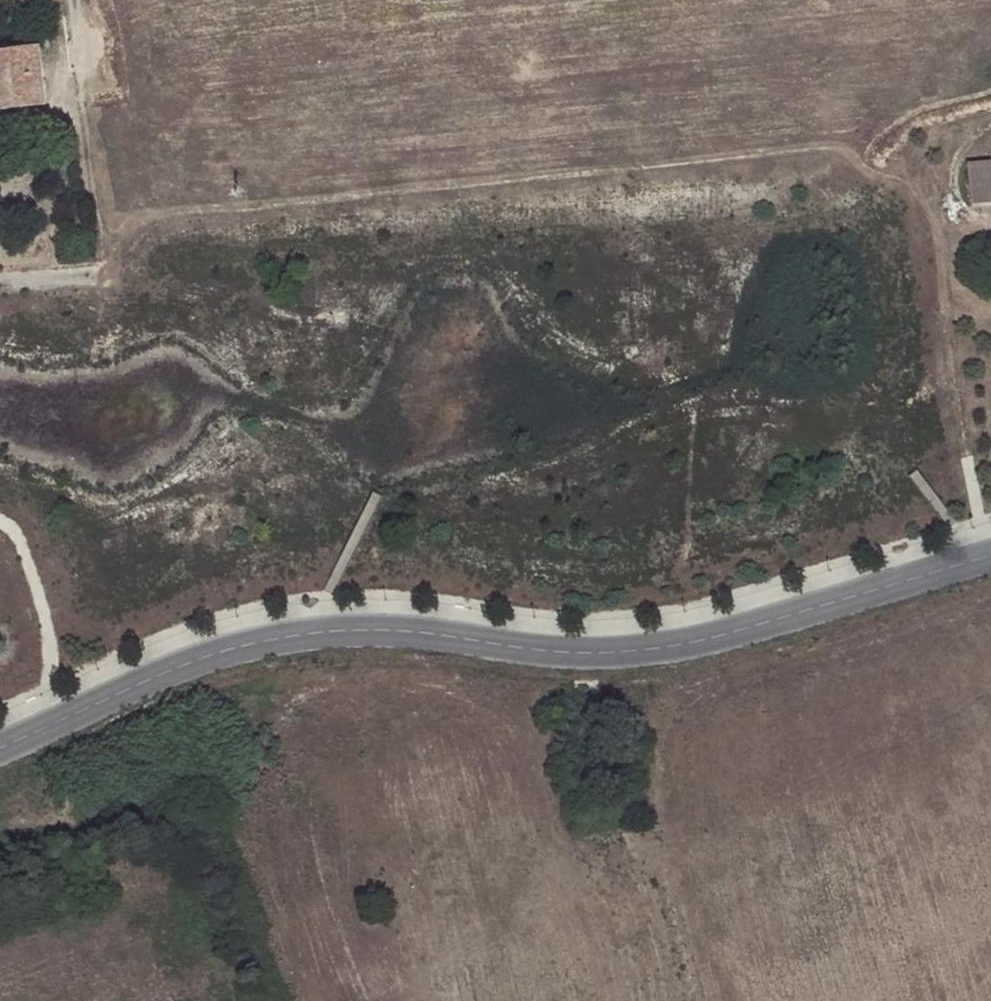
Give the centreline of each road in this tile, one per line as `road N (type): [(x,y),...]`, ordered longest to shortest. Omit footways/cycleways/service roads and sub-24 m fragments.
road 1 (residential): [(990,556),(653,651),(582,655),(403,630),(284,638),(158,676),(0,749)]
road 2 (track): [(75,0),(80,53),(54,65),(54,123),(0,135)]

